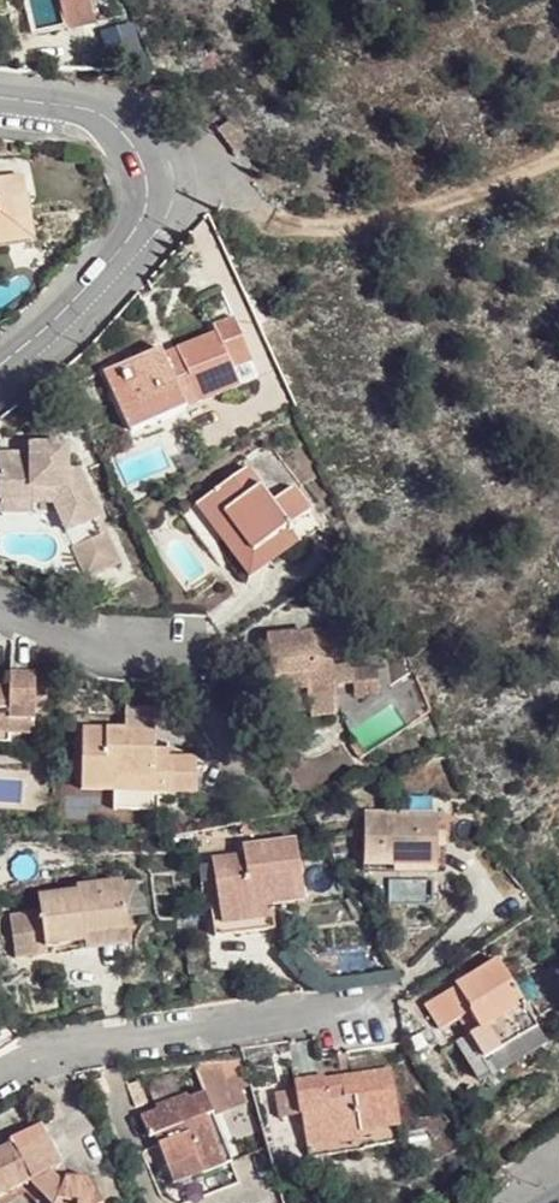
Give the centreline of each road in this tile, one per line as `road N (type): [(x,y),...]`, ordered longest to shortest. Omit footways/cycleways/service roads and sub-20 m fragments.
road 1 (track): [(558,149),(458,193),(306,227),(142,180)]
road 2 (residential): [(0,95),(74,101),(103,116),(125,140),(145,192),(138,224),(96,274),(0,357)]
road 3 (residential): [(357,1010),(16,1060),(0,1070)]
road 4 (residential): [(182,653),(114,656),(0,607)]

